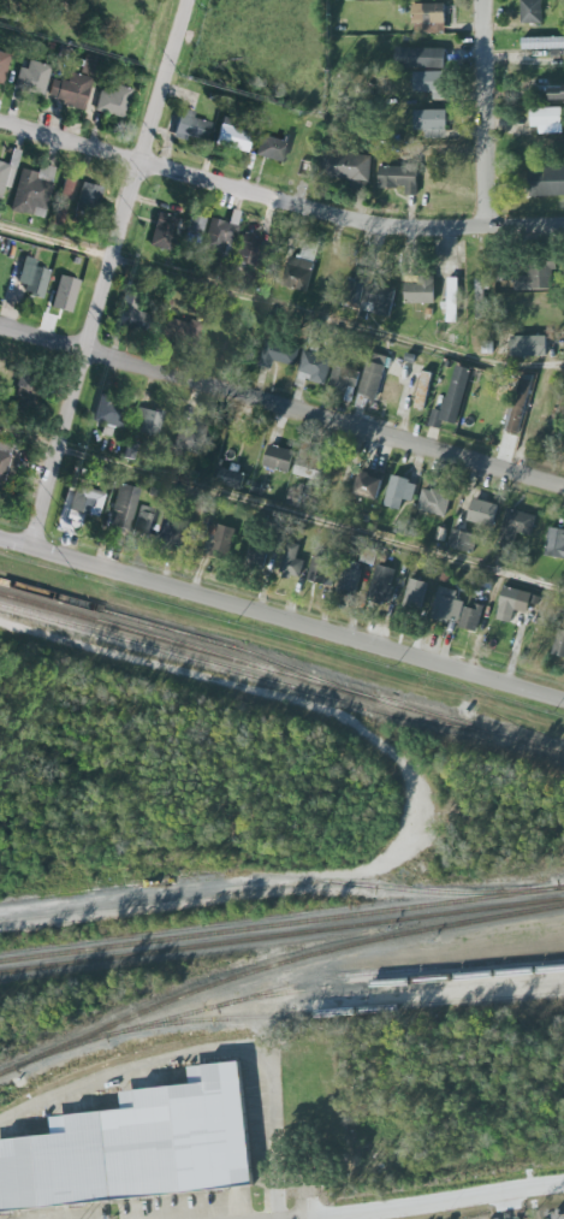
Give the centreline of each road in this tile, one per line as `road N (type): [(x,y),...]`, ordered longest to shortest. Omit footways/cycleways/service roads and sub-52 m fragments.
road 1 (tertiary): [(0,540),(563,701)]
road 2 (residential): [(0,328),(563,487)]
road 3 (residential): [(0,121),(364,224),(563,226)]
road 4 (residential): [(32,549),(138,161)]
road 5 (residential): [(289,1218),(563,1186)]
road 6 (residential): [(486,227),(485,0)]
road 7 (residential): [(138,161),(188,0)]

